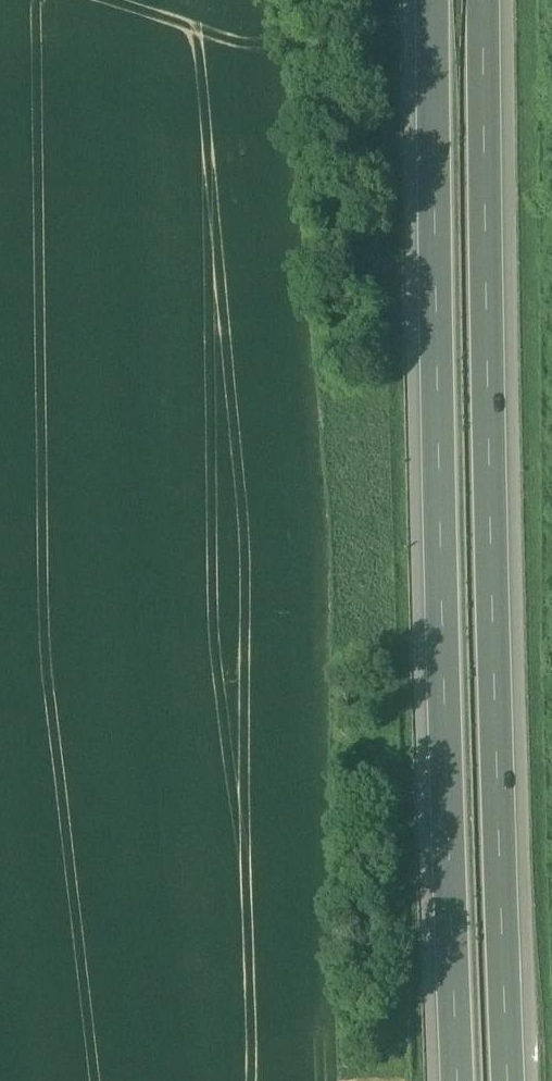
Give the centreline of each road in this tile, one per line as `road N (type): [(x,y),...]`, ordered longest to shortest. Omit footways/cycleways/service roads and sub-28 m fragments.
road 1 (motorway): [(431,0),(459,1080)]
road 2 (motorway): [(509,1080),(482,0)]

